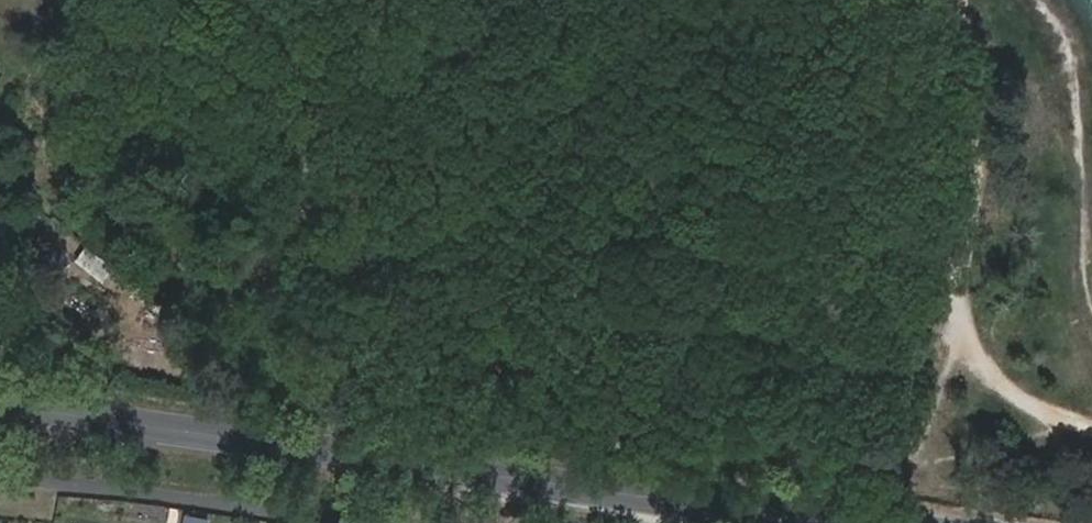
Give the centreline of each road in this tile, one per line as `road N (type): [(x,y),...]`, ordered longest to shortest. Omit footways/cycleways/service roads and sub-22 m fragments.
road 1 (tertiary): [(861,522),(0,407)]

